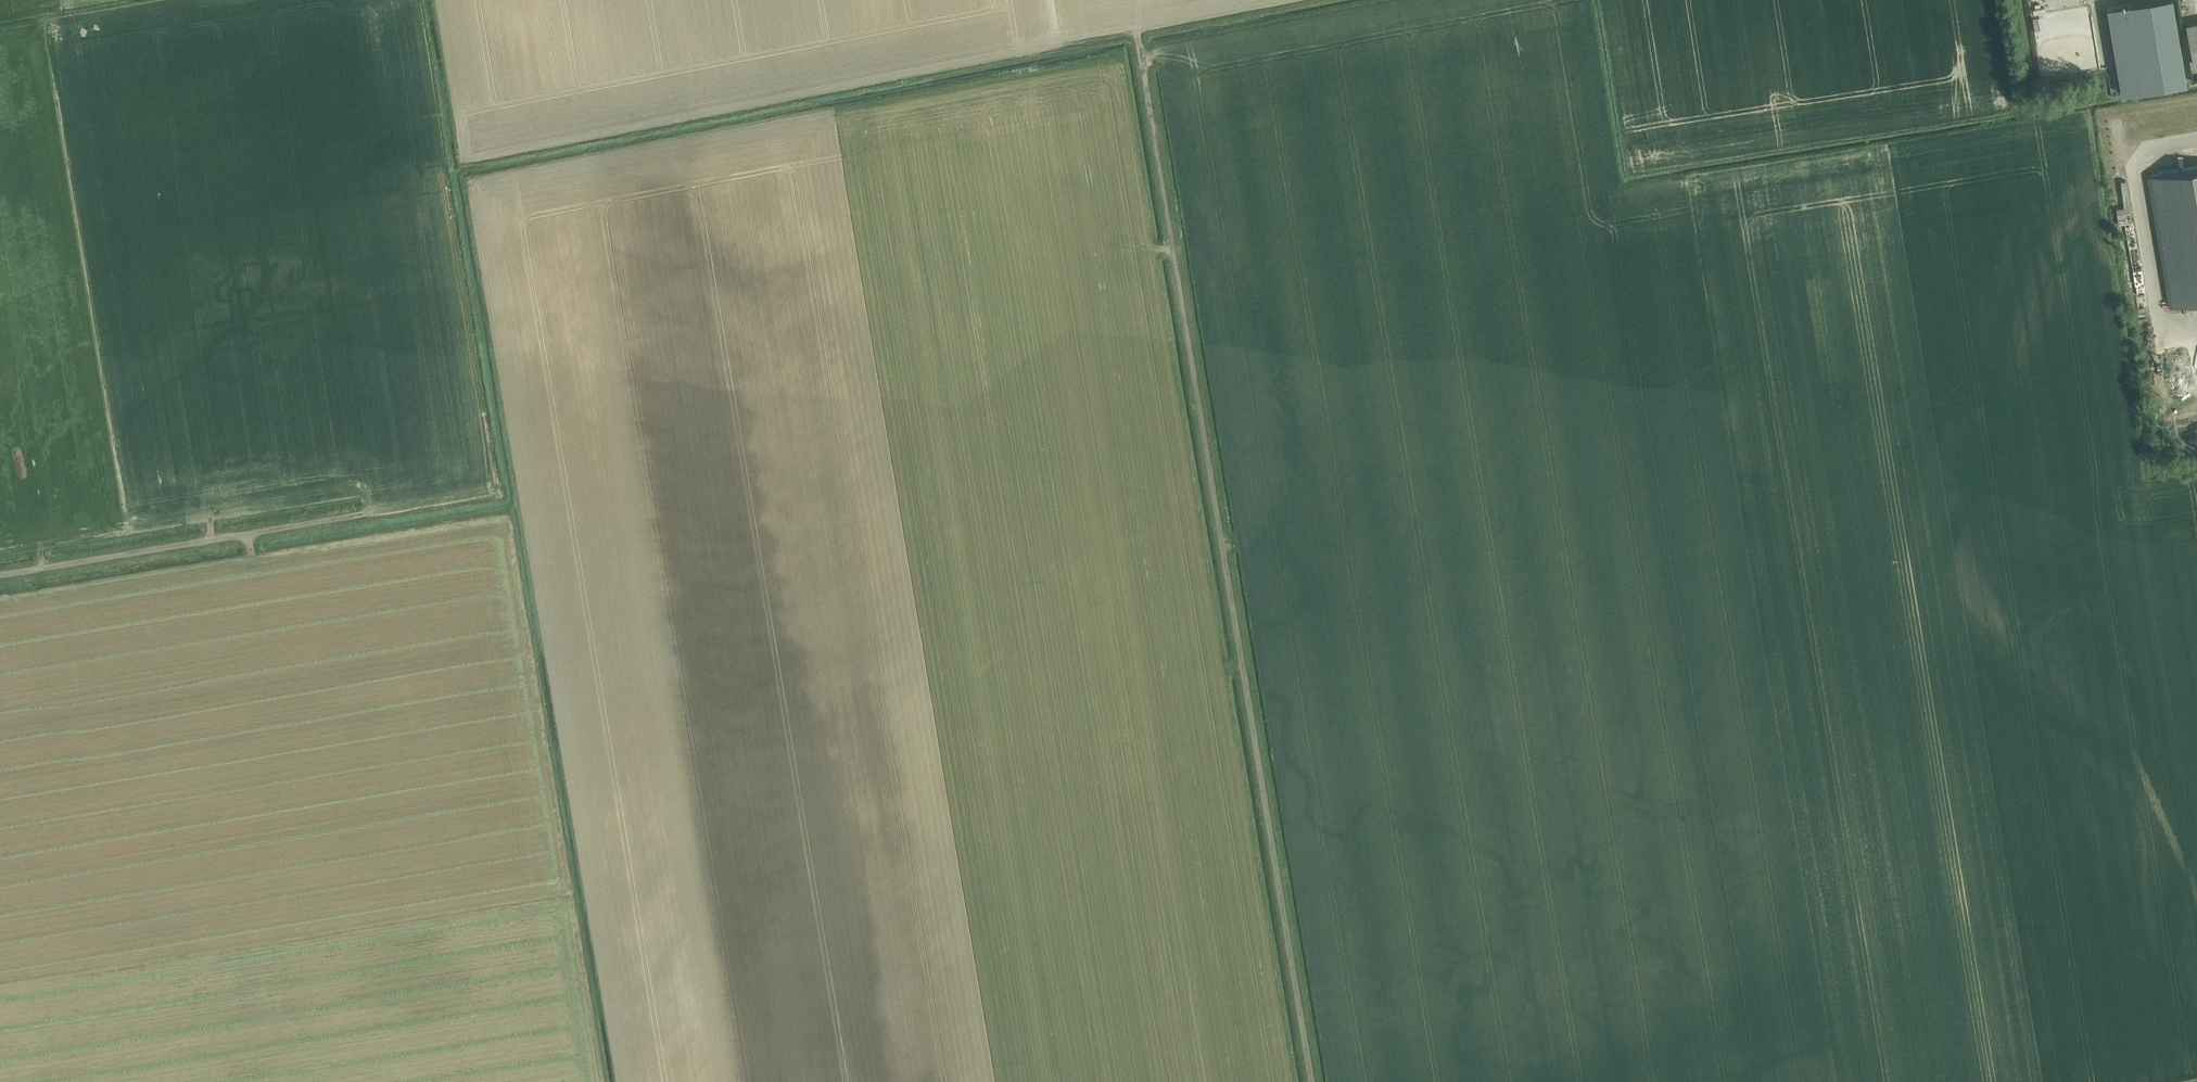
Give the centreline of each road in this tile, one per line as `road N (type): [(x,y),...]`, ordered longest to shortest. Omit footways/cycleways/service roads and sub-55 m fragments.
road 1 (track): [(1310,1081),(1139,56)]
road 2 (track): [(0,575),(349,516)]

